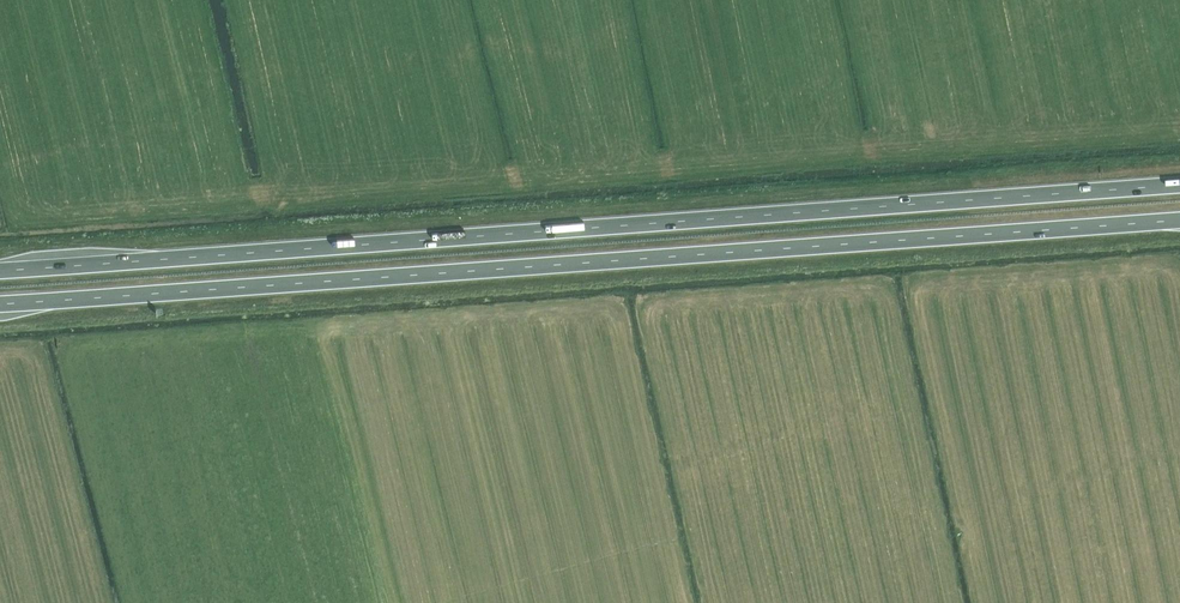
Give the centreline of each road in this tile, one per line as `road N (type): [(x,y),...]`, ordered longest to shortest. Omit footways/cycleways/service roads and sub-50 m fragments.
road 1 (trunk): [(1179,185),(0,271)]
road 2 (trunk): [(0,305),(1179,220)]

